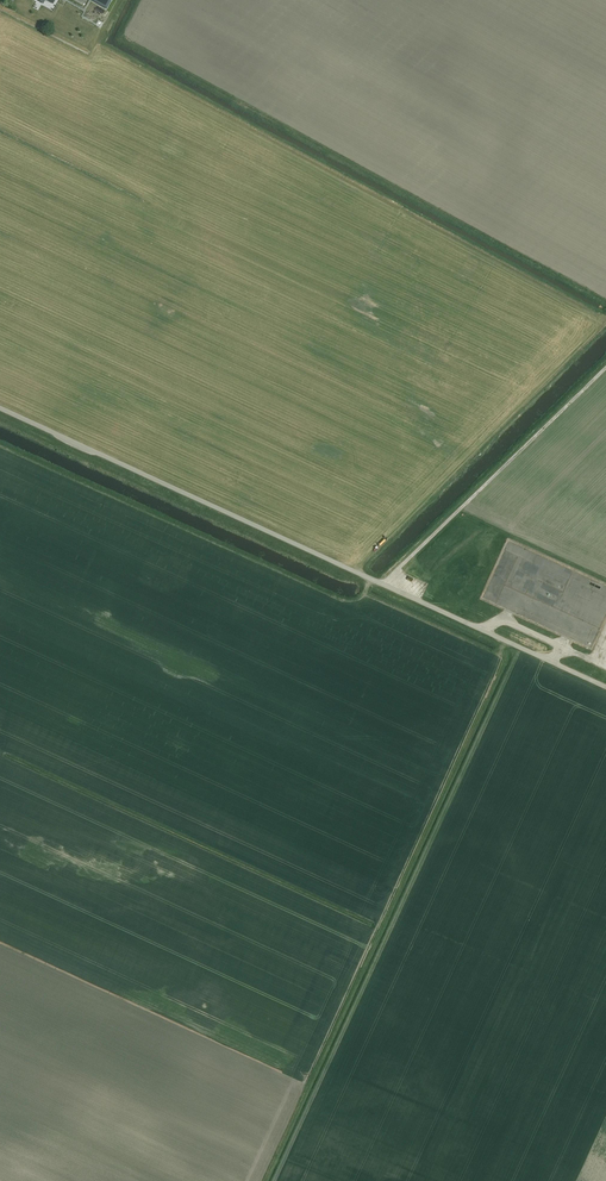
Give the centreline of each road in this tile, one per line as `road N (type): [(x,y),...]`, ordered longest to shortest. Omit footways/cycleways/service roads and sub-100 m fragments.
road 1 (unclassified): [(382,584),(0,408)]
road 2 (unclassified): [(382,584),(605,369)]
road 3 (unclassified): [(605,687),(382,584)]

